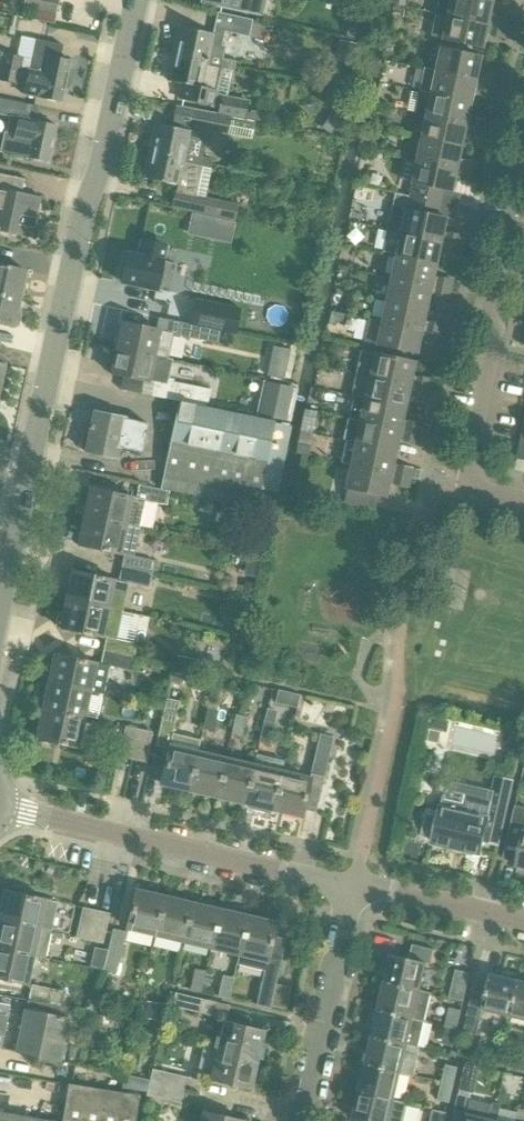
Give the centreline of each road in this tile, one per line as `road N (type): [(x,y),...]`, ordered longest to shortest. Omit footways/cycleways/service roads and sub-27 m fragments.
road 1 (tertiary): [(0,606),(81,220),(102,165),(138,0)]
road 2 (residential): [(354,889),(9,809)]
road 3 (residential): [(523,507),(465,493),(523,217)]
road 4 (residential): [(303,1120),(354,889)]
road 5 (residential): [(523,928),(354,889)]

